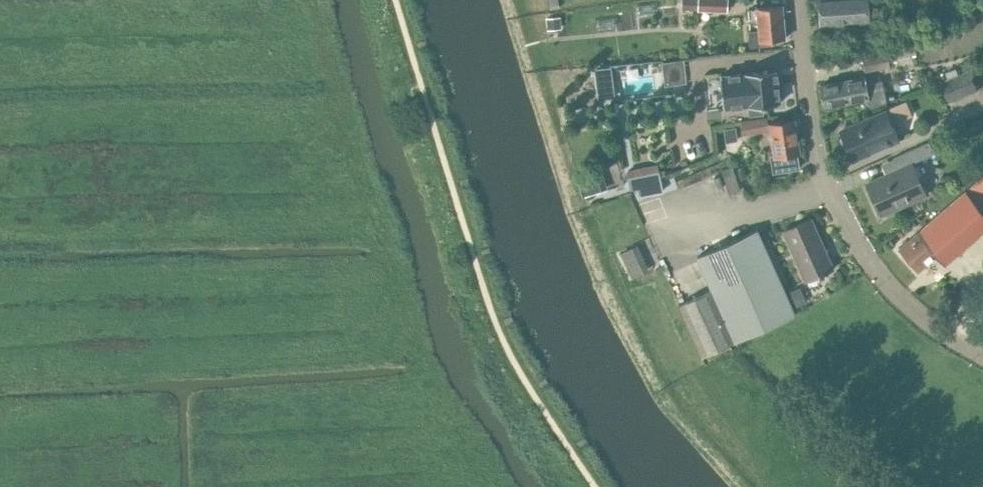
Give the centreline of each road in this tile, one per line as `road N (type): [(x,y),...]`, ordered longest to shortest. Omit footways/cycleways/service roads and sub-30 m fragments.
road 1 (residential): [(982,358),(927,323),(871,264),(817,167),(798,0)]

